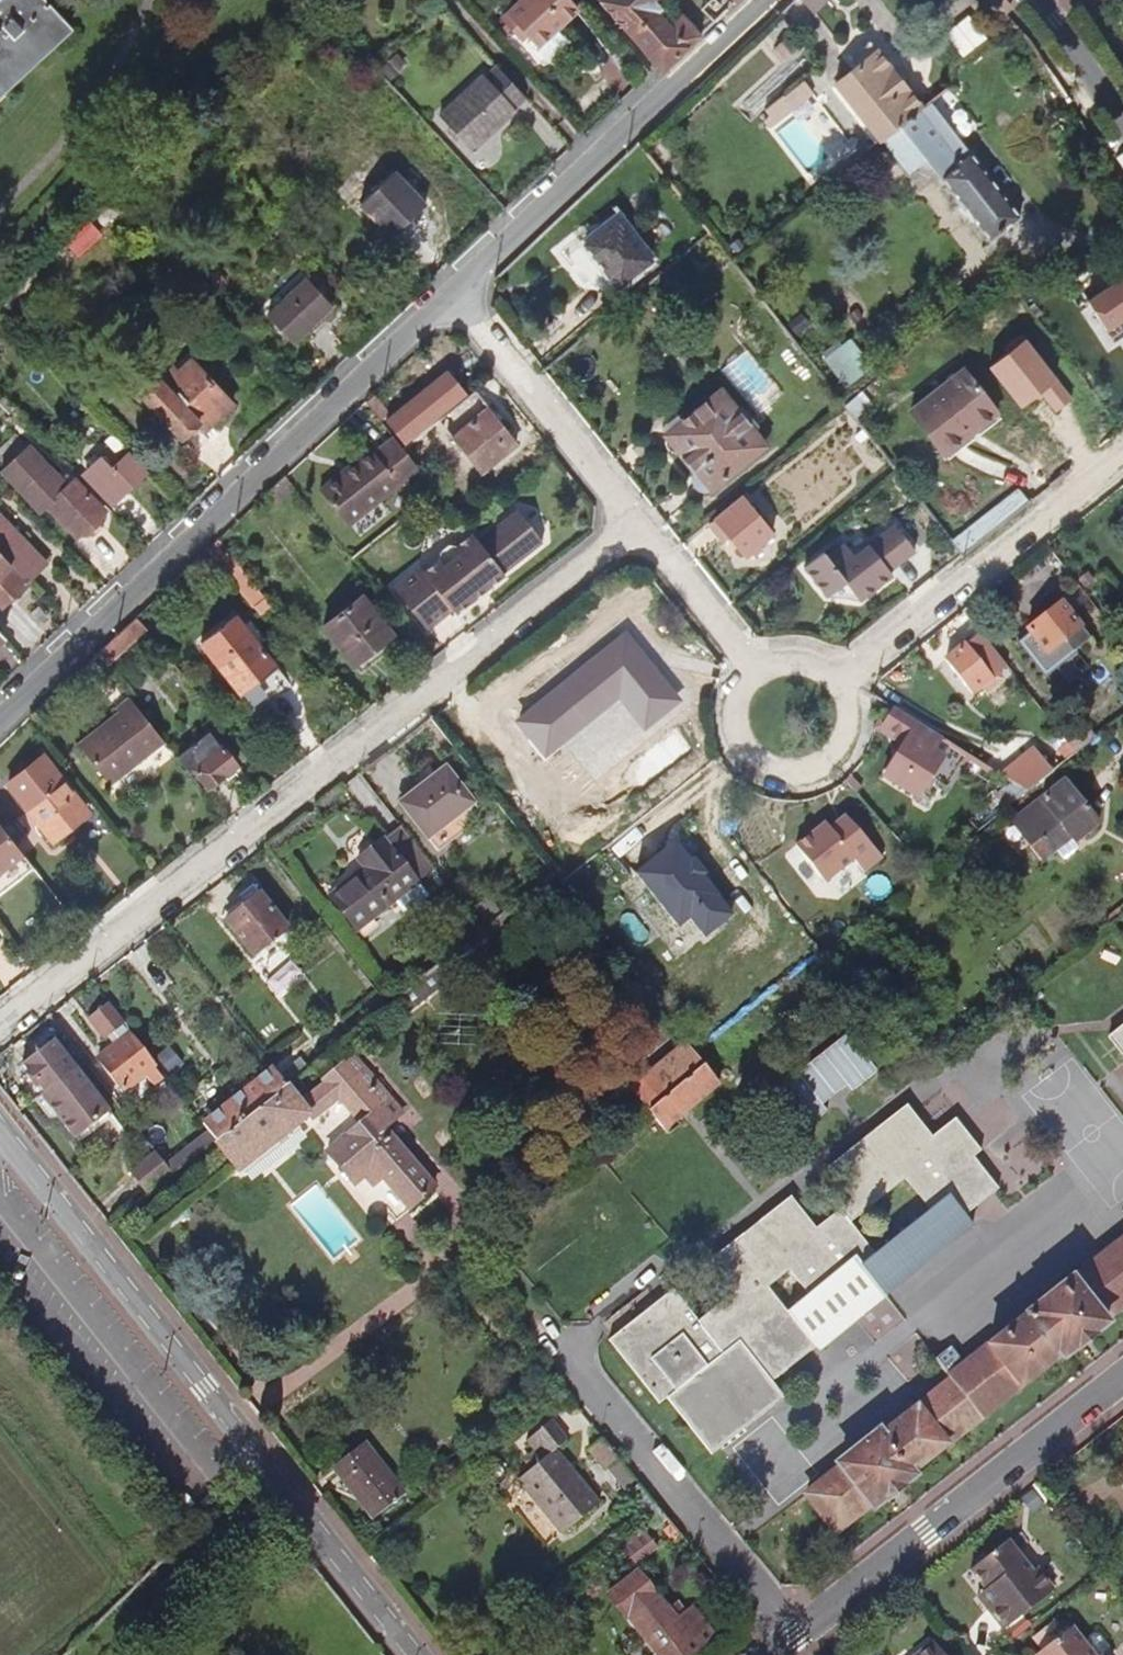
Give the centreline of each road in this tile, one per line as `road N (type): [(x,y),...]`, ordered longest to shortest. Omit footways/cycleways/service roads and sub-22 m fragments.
road 1 (residential): [(0,1022),(638,522)]
road 2 (unclassified): [(415,1654),(0,1129)]
road 3 (residential): [(0,722),(452,293)]
road 4 (residential): [(452,293),(767,0)]
road 5 (residential): [(794,1635),(1122,1378)]
road 6 (residential): [(794,1635),(568,1349)]
road 7 (residential): [(837,674),(1122,453)]
road 8 (residential): [(638,522),(452,293)]
road 9 (residential): [(754,665),(731,698),(729,719),(747,756),(783,774),(804,773),(838,751),(851,713),(837,674)]
road 10 (residential): [(754,665),(638,522)]
road 11 (primary): [(1036,5),(1122,129)]

